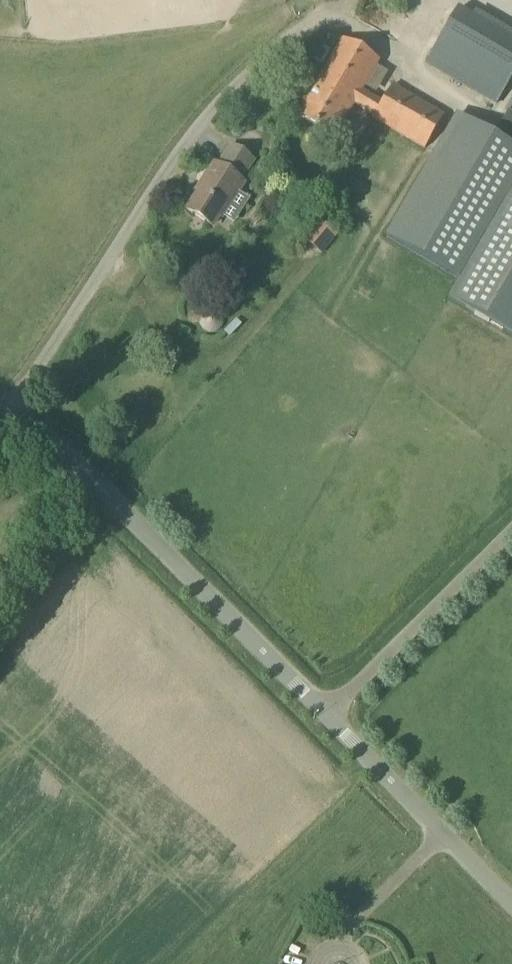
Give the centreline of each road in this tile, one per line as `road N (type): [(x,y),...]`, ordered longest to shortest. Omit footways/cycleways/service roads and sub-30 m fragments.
road 1 (unclassified): [(326,719),(6,409)]
road 2 (unclassified): [(511,911),(326,719)]
road 3 (unclassified): [(326,719),(511,530)]

